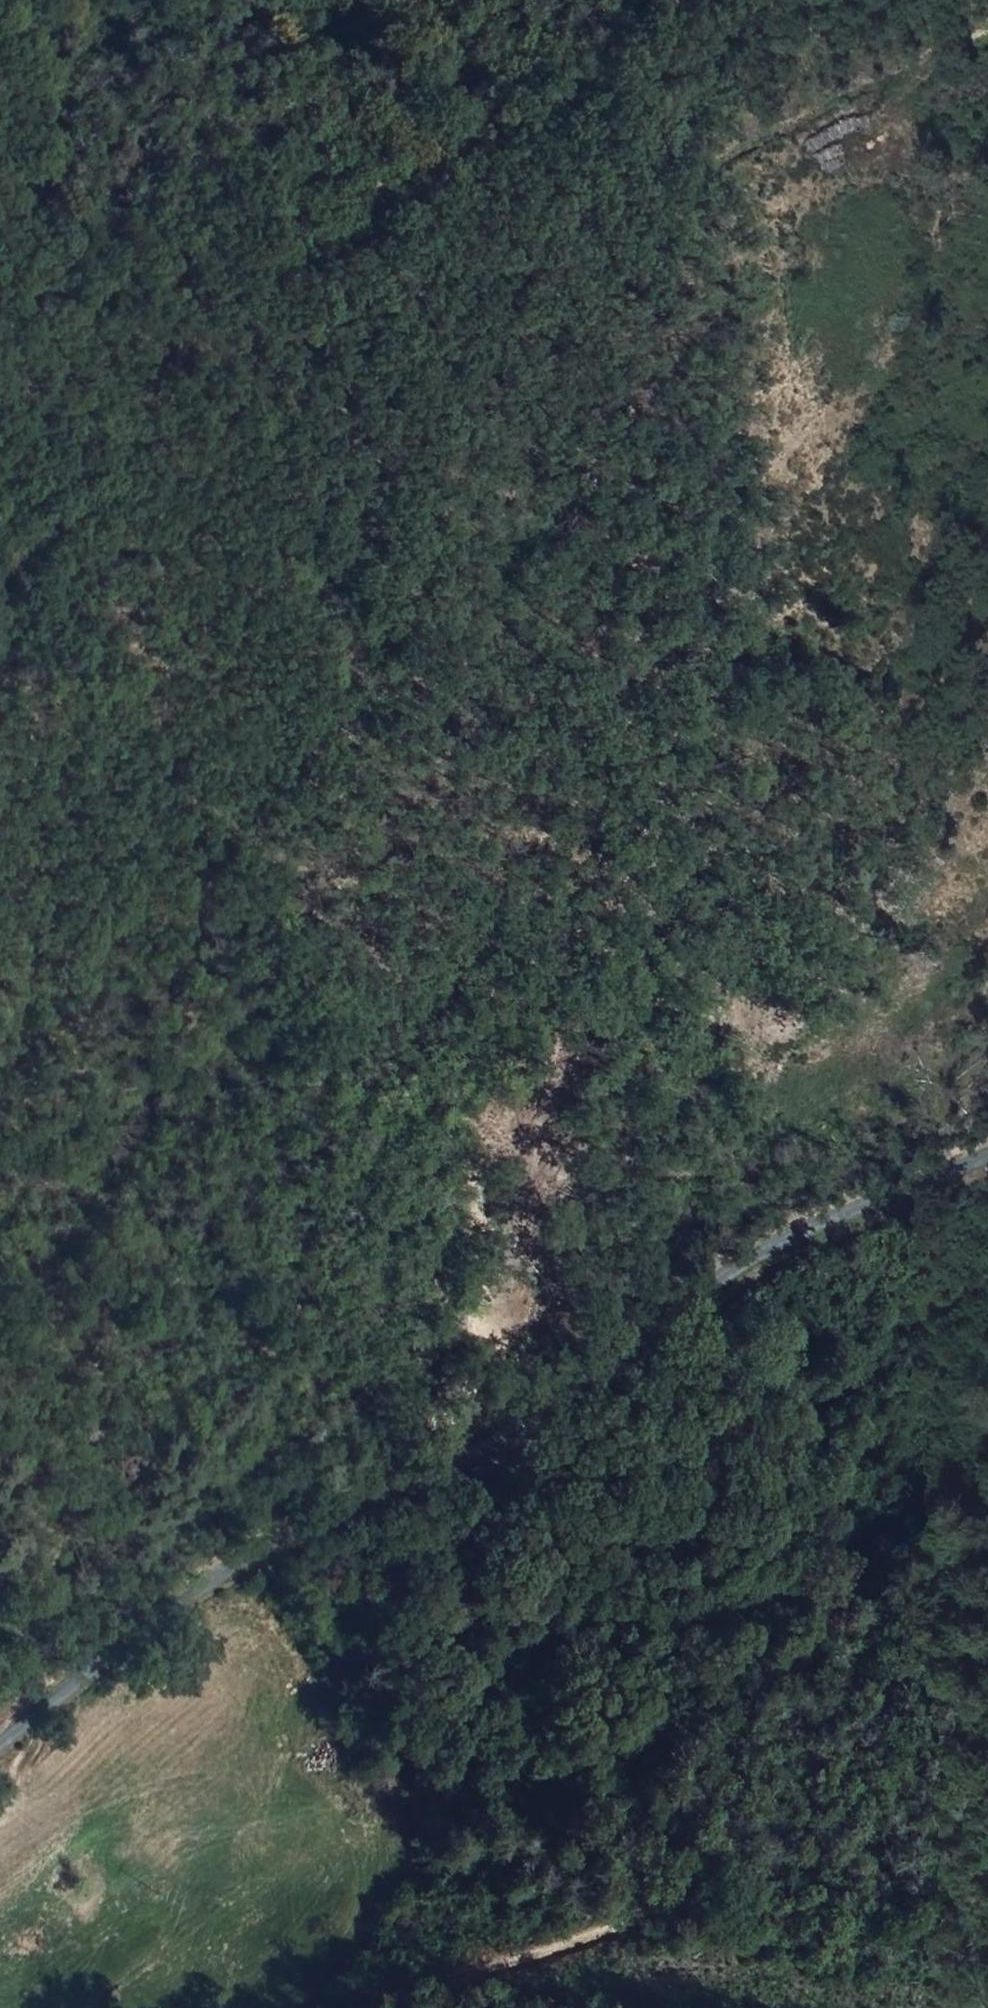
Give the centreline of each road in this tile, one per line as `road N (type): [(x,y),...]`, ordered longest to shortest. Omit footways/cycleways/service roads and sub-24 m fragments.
road 1 (unclassified): [(987,1156),(763,1257),(547,1419),(248,1550),(0,1750)]
road 2 (track): [(360,2007),(733,1882),(987,1833)]

